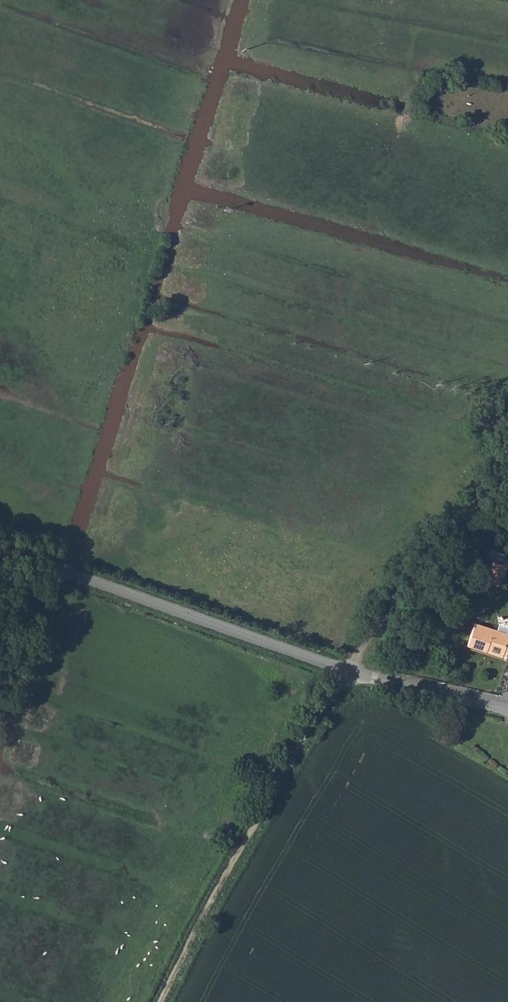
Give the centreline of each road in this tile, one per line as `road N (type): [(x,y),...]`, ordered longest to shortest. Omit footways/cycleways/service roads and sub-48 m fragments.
road 1 (track): [(507,473),(421,557),(343,669),(161,1001)]
road 2 (tertiary): [(507,710),(343,669),(0,548)]

